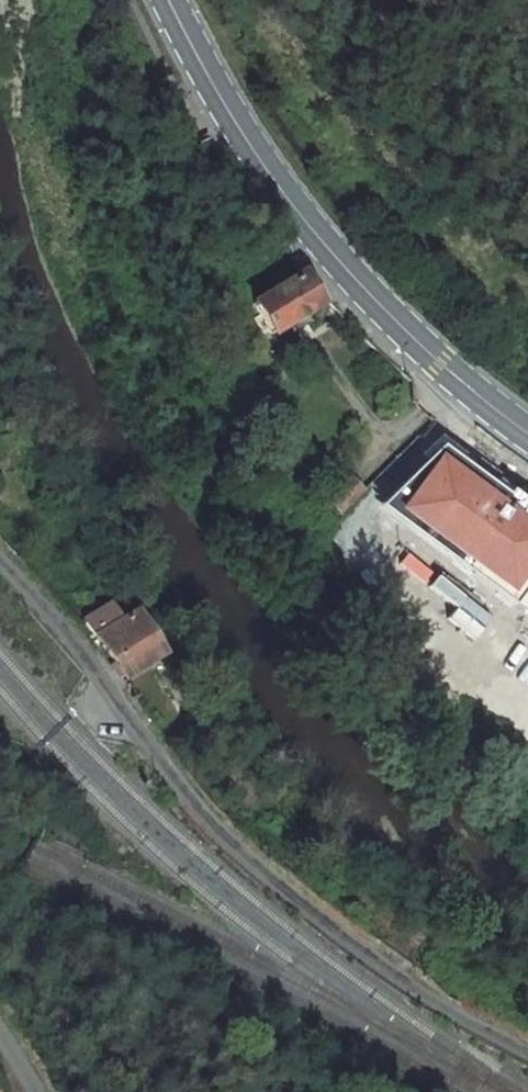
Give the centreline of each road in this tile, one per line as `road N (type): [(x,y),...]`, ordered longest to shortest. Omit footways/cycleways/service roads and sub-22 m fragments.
road 1 (residential): [(0,565),(256,865),(370,958),(527,1053)]
road 2 (primary): [(527,430),(435,360),(270,178),(170,0)]

